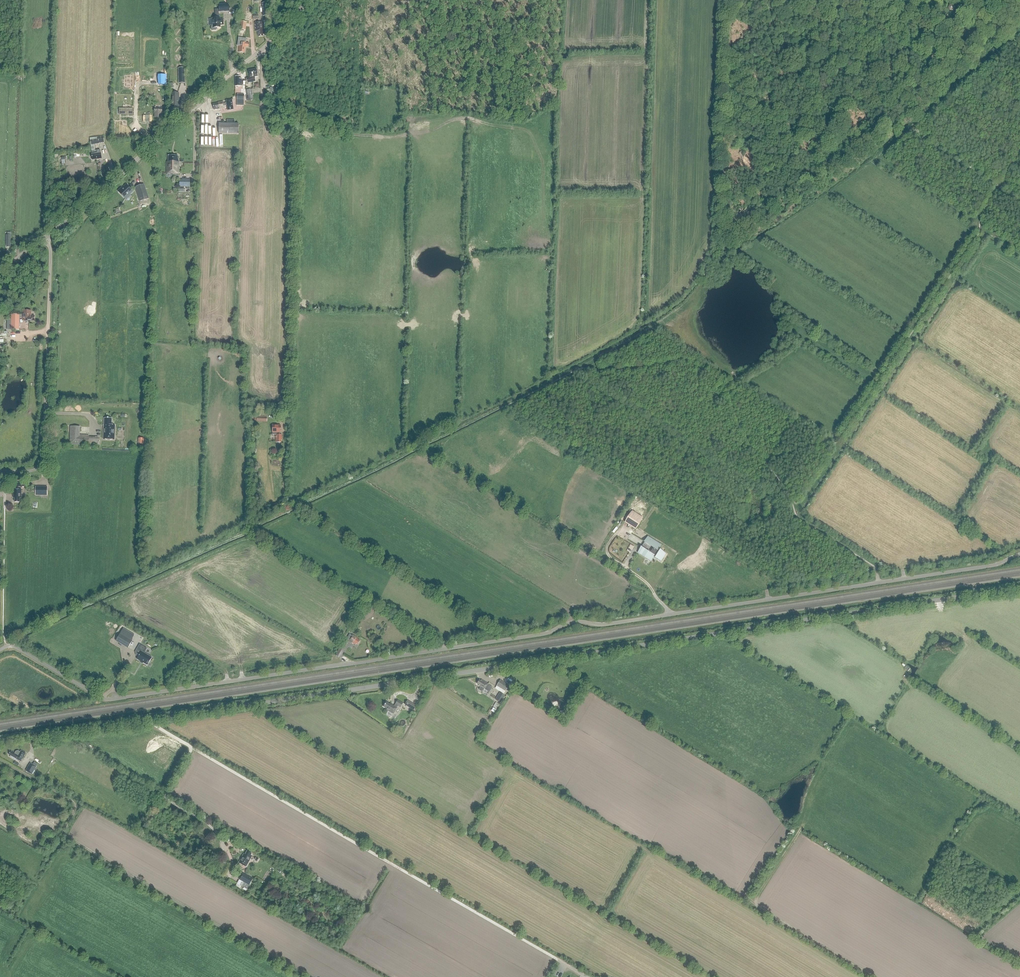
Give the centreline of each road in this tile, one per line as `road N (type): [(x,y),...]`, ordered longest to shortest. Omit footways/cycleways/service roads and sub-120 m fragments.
road 1 (unclassified): [(0,649),(13,646),(114,699),(546,633),(571,623),(609,624),(992,565),(1019,555)]
road 2 (unclassified): [(0,741),(1019,588)]
road 3 (track): [(289,407),(301,144),(264,119),(263,47)]
road 4 (unclassified): [(44,236),(309,0)]
road 5 (unclassified): [(5,471),(36,469),(43,459),(44,236)]
road 6 (track): [(804,824),(757,904),(873,976)]

